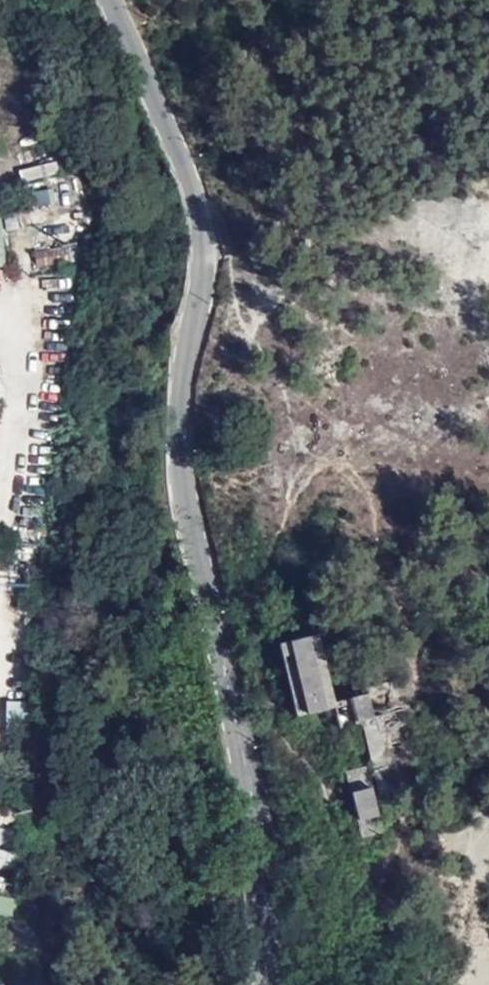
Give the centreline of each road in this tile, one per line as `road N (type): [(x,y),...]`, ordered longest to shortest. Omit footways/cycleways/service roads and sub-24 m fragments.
road 1 (tertiary): [(111,0),(201,221),(200,279),(184,369),(187,497),(250,793),(271,984)]

